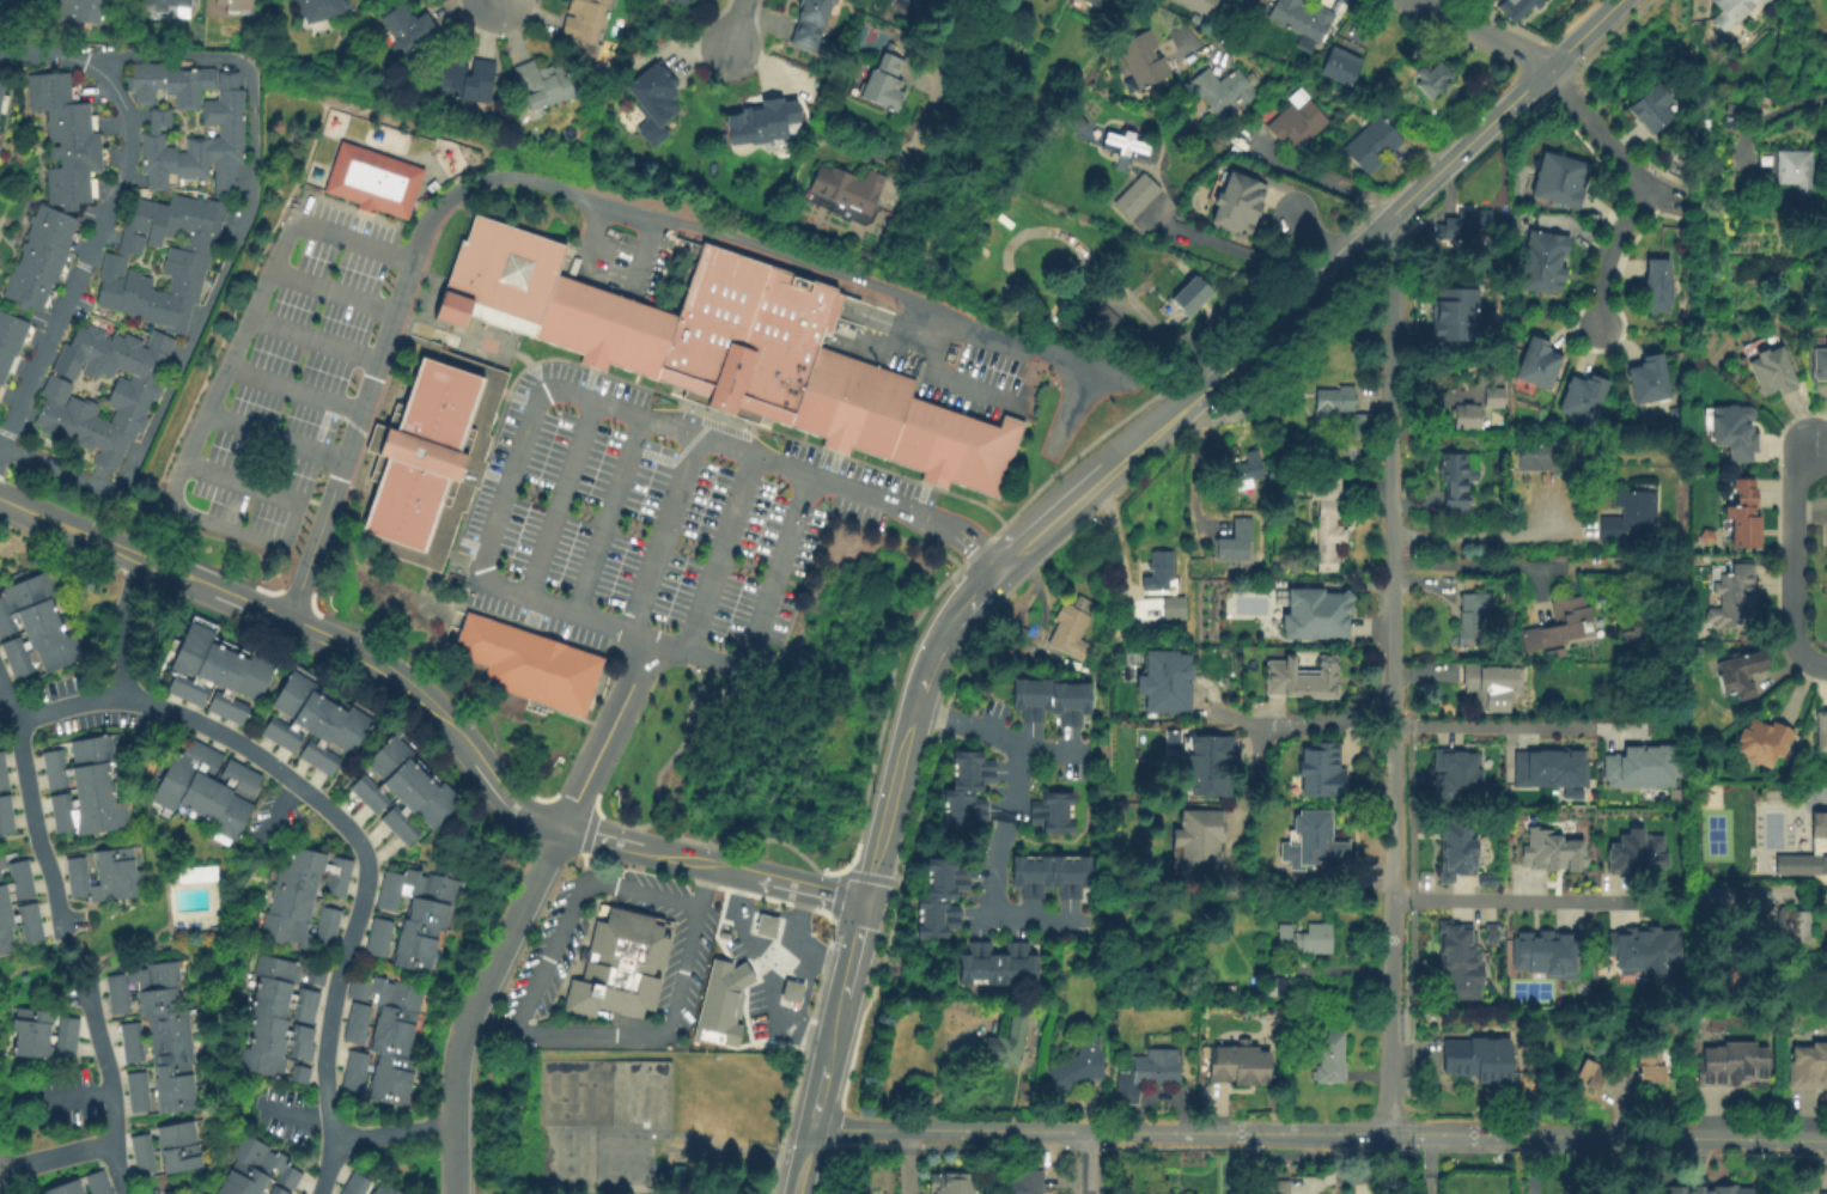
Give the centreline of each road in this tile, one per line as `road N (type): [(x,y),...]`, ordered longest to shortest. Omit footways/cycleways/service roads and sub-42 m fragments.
road 1 (tertiary): [(809,1126),(1826,1139)]
road 2 (residential): [(60,936),(16,724),(121,699),(175,713),(261,759),(340,821),(367,872),(330,1018),(333,1143),(320,1193)]
road 3 (secondary): [(1617,0),(1199,391)]
road 4 (residential): [(0,449),(132,154),(129,118),(102,71),(84,60),(0,55)]
road 5 (tertiary): [(558,828),(511,806),(434,709),(377,664),(146,561)]
road 6 (residential): [(1394,641),(1388,1132)]
road 7 (residential): [(1382,221),(1391,245),(1394,641)]
road 8 (residential): [(558,828),(461,1035),(453,1193)]
road 9 (residential): [(1815,443),(1799,467),(1797,625),(1808,653),(1826,666)]
road 10 (residential): [(125,1193),(86,987)]
road 11 (secondary): [(911,705),(864,900)]
road 12 (residential): [(1545,69),(1654,188)]
road 13 (tertiary): [(146,561),(0,499)]
road 14 (tertiary): [(710,864),(558,828)]
road 15 (residential): [(1545,69),(1527,53),(1408,0)]
road 16 (residential): [(1654,188),(1608,257),(1601,328)]
road 17 (residential): [(1393,702),(1368,703),(1328,726),(1246,725)]
road 18 (secondary): [(1106,470),(998,567)]
road 19 (residential): [(121,699),(126,625),(146,561)]
road 20 (tertiary): [(864,900),(739,871)]
road 21 (secondary): [(1199,391),(1106,470)]
road 22 (residential): [(453,1128),(333,1143)]

